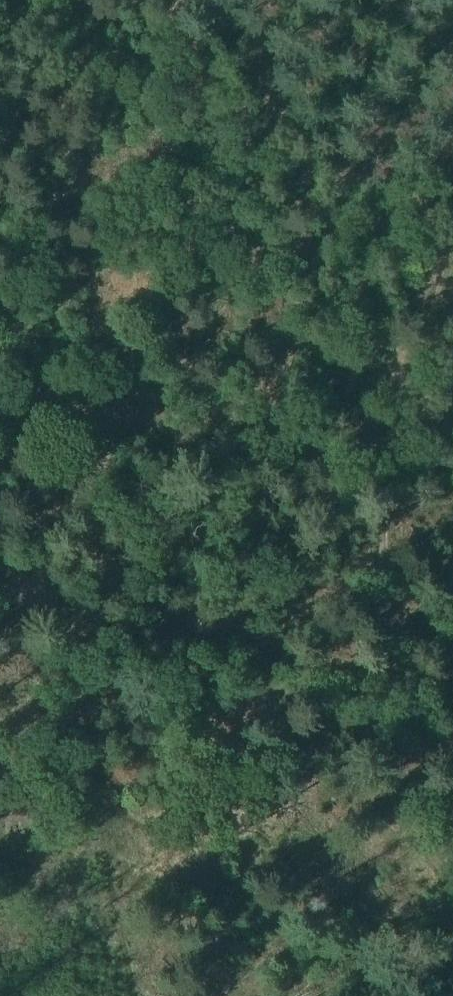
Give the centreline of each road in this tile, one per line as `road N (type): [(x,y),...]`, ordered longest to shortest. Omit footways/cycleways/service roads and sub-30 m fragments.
road 1 (track): [(0,800),(112,421),(118,333),(98,248),(54,151),(63,93),(129,0)]
road 2 (track): [(452,280),(412,411),(384,749),(413,831),(452,881)]
road 3 (track): [(0,302),(452,421)]

